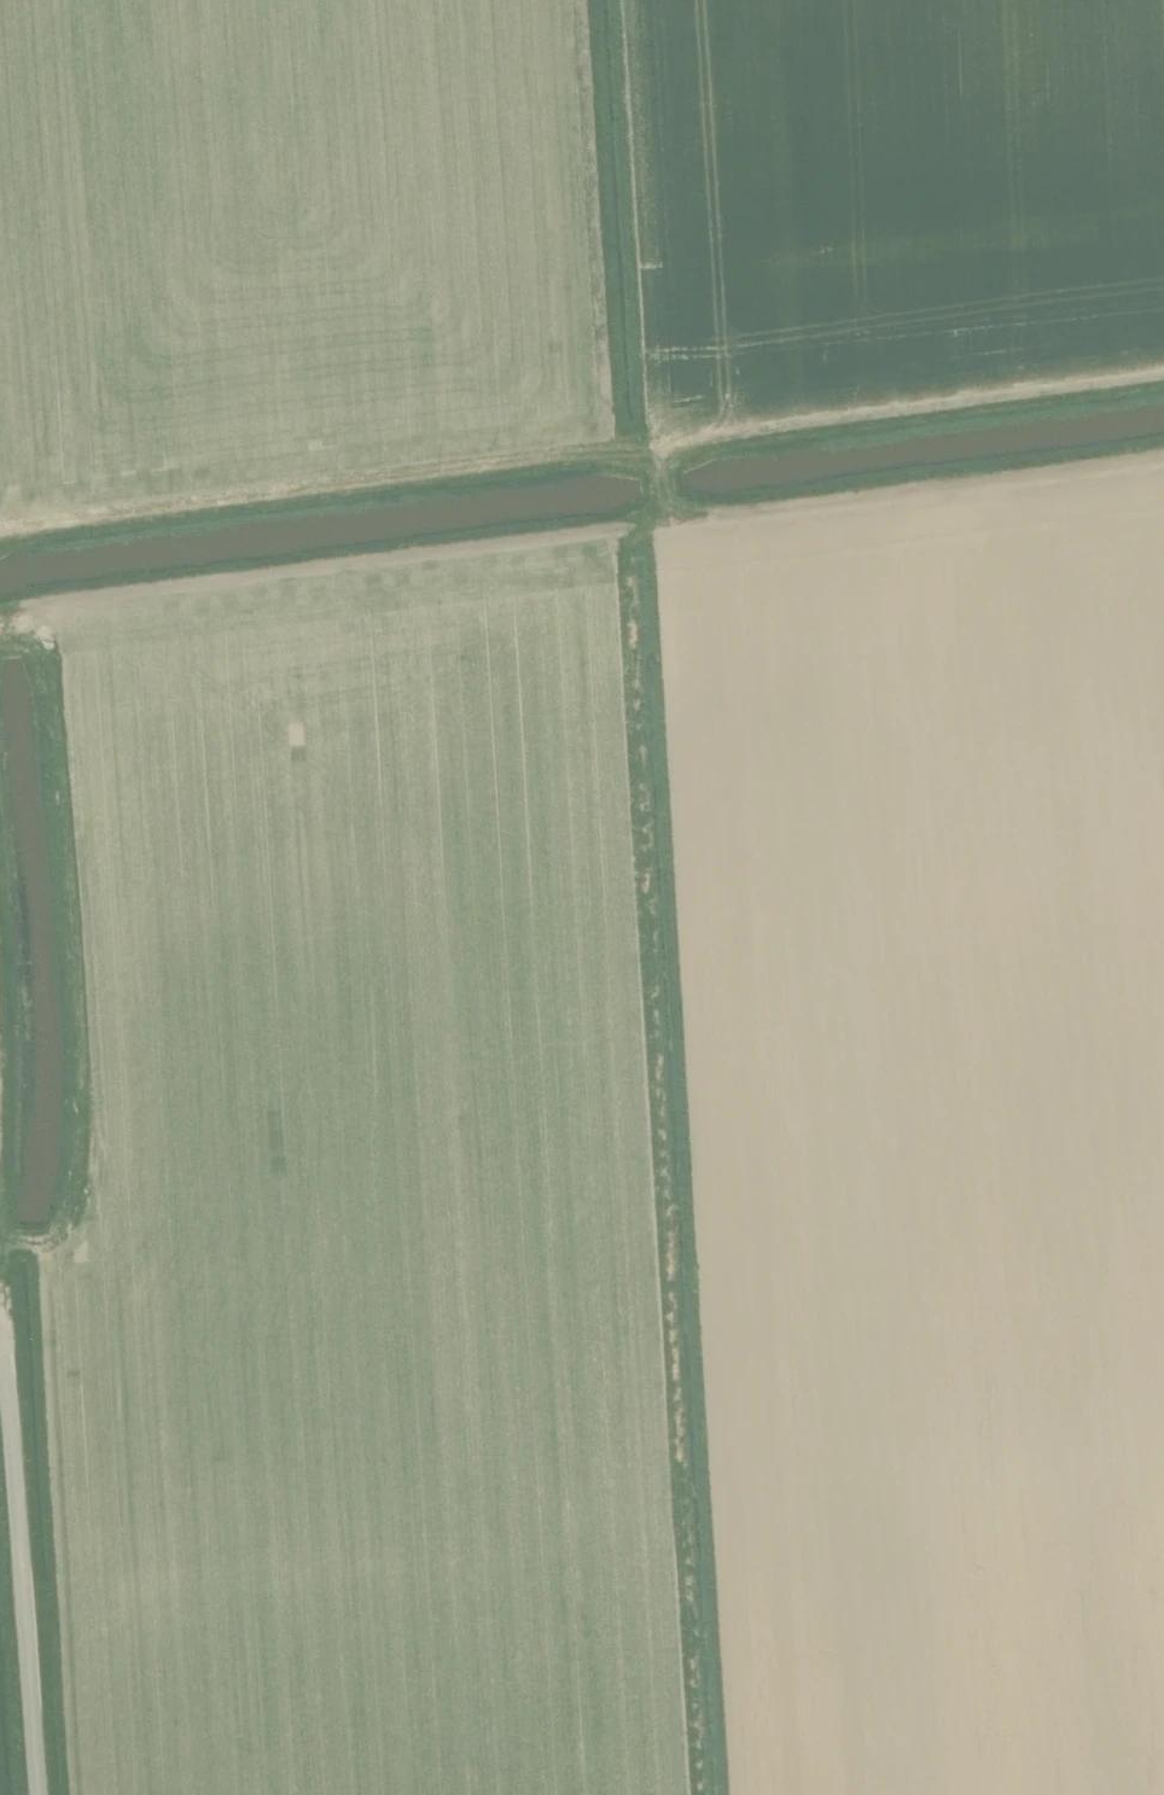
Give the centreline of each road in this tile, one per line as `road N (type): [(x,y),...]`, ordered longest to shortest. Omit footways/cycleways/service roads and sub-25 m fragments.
road 1 (unclassified): [(37,1794),(0,1364)]

